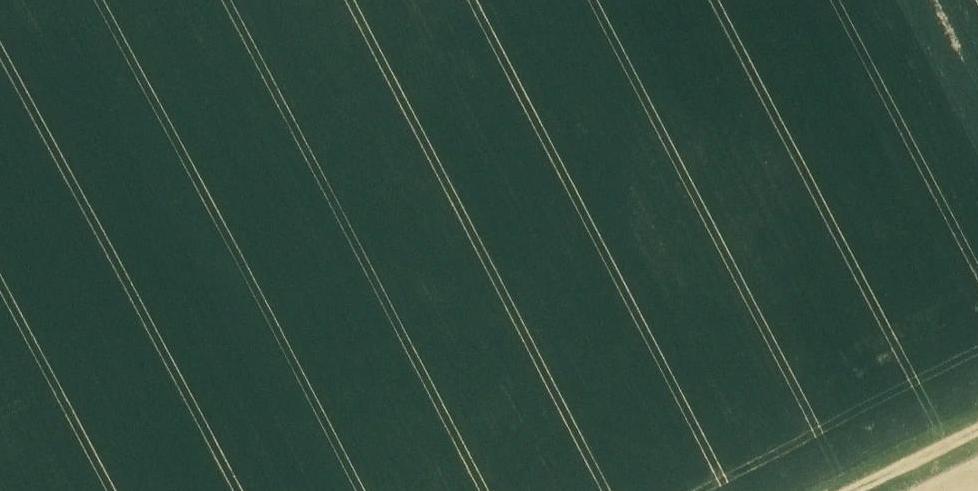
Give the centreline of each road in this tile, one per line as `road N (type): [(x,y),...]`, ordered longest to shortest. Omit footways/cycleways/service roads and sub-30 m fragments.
road 1 (track): [(734,490),(977,375)]

